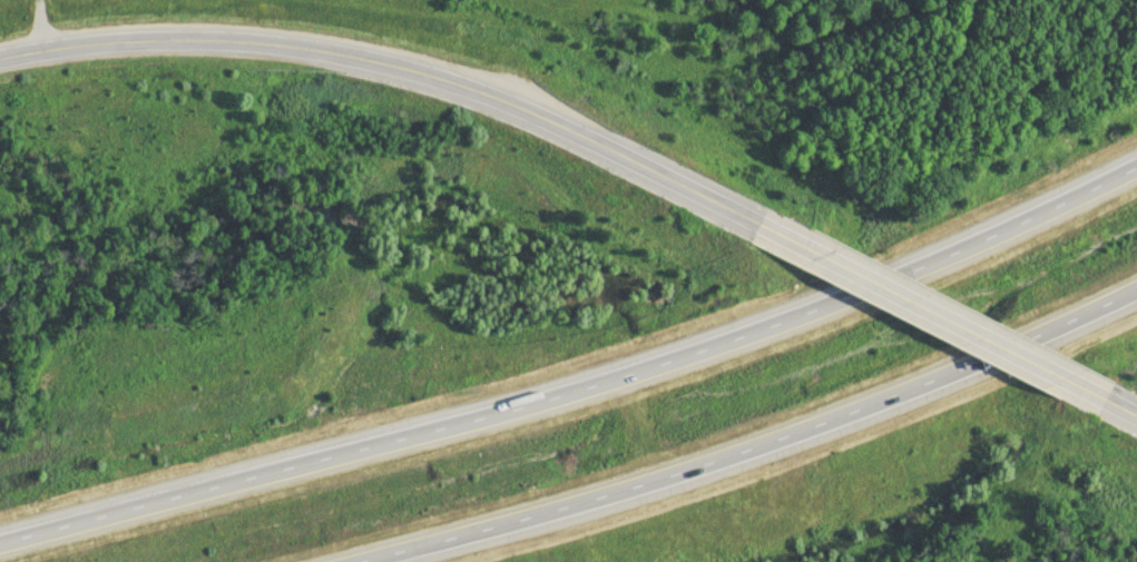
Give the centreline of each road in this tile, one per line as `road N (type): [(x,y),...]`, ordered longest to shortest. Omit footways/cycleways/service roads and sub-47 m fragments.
road 1 (motorway): [(1136,164),(857,293),(616,379),(0,546)]
road 2 (motorway): [(371,561),(786,441),(1136,287)]
road 3 (tertiary): [(0,63),(164,42),(350,59),(439,81),(533,118),(775,236)]
road 4 (tertiary): [(775,236),(1032,368)]

